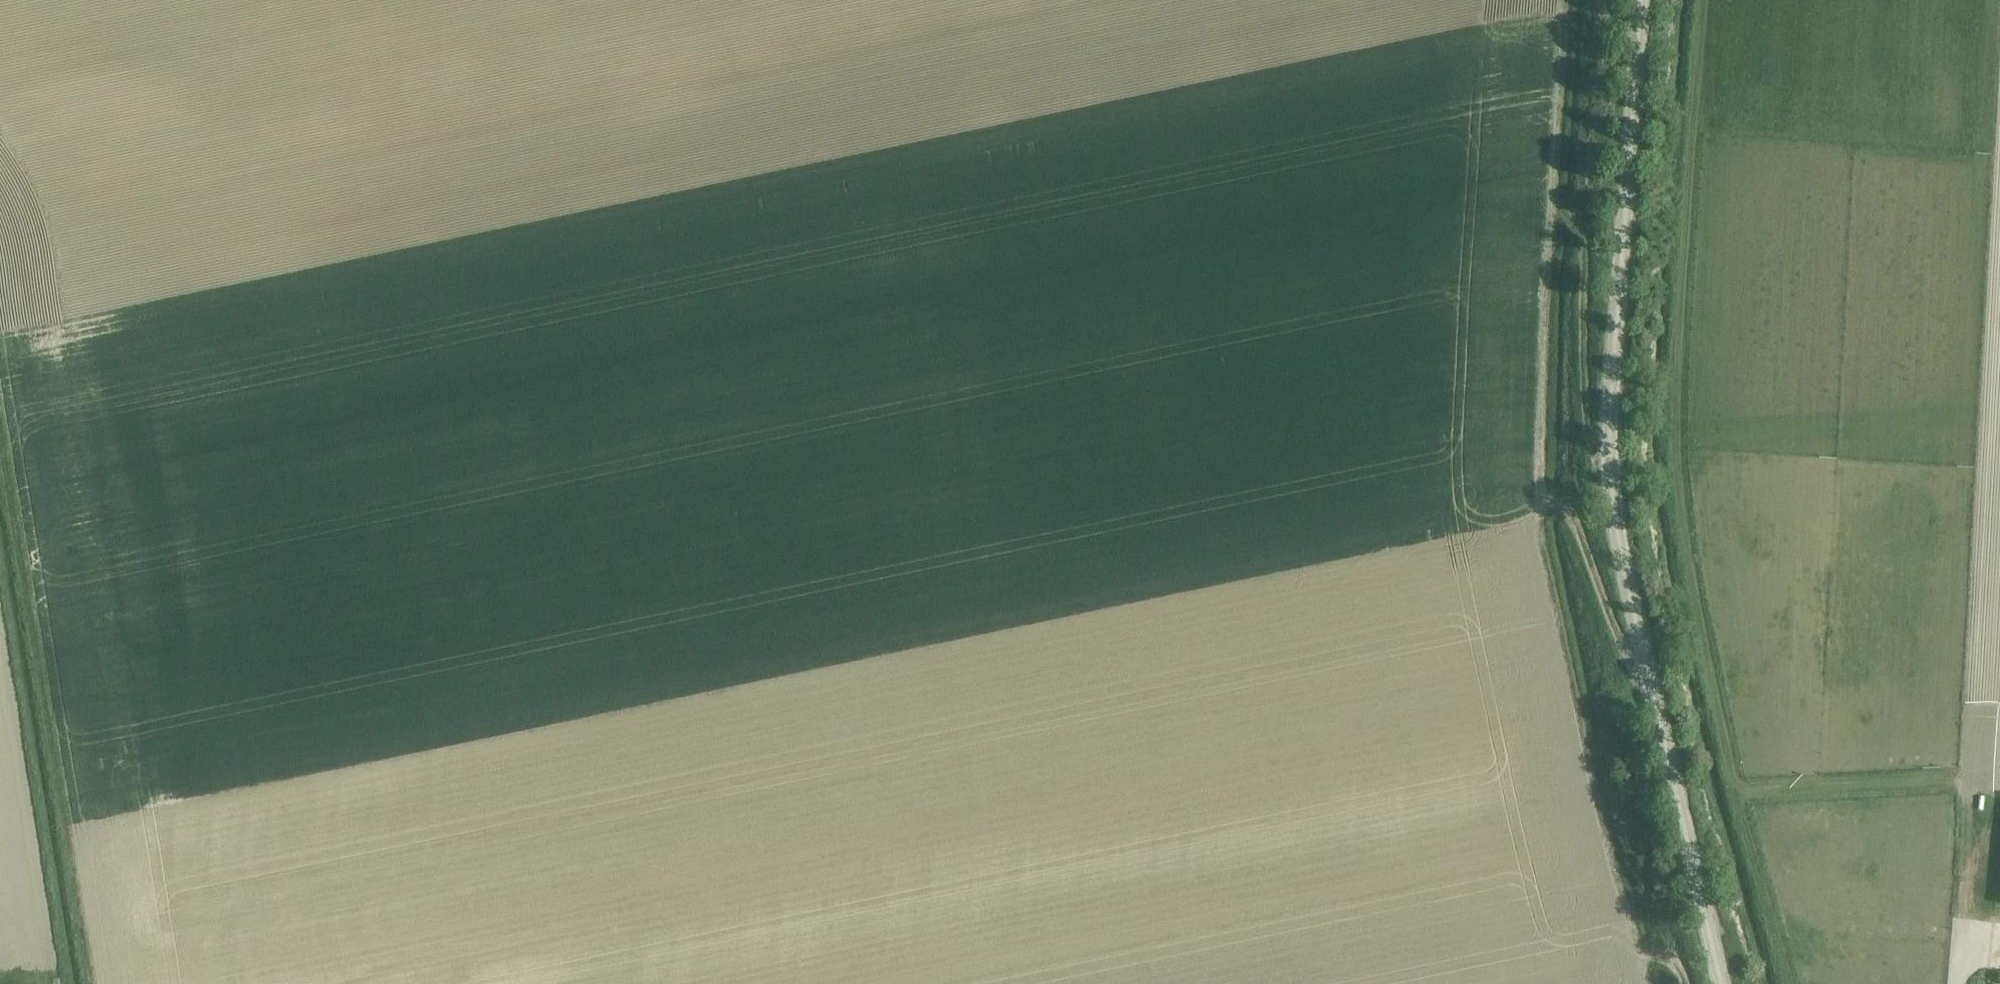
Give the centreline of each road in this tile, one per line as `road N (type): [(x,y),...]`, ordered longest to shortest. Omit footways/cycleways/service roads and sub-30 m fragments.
road 1 (tertiary): [(1721,983),(1626,580),(1614,489),(1643,0)]

